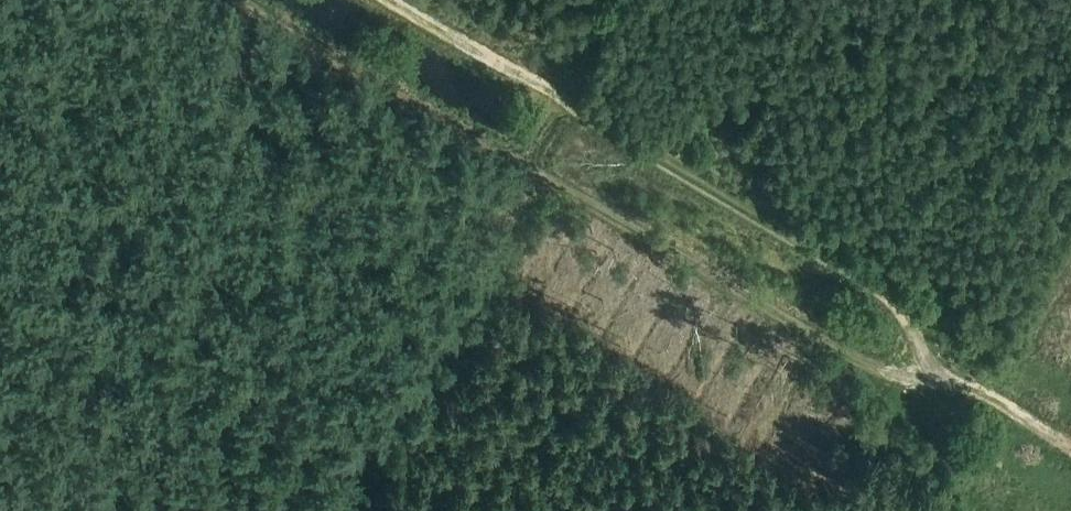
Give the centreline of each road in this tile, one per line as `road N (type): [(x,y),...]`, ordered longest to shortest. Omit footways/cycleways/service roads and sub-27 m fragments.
road 1 (track): [(1070,449),(954,379),(899,311),(864,284),(387,0)]
road 2 (track): [(954,379),(887,375),(856,362),(235,0)]

